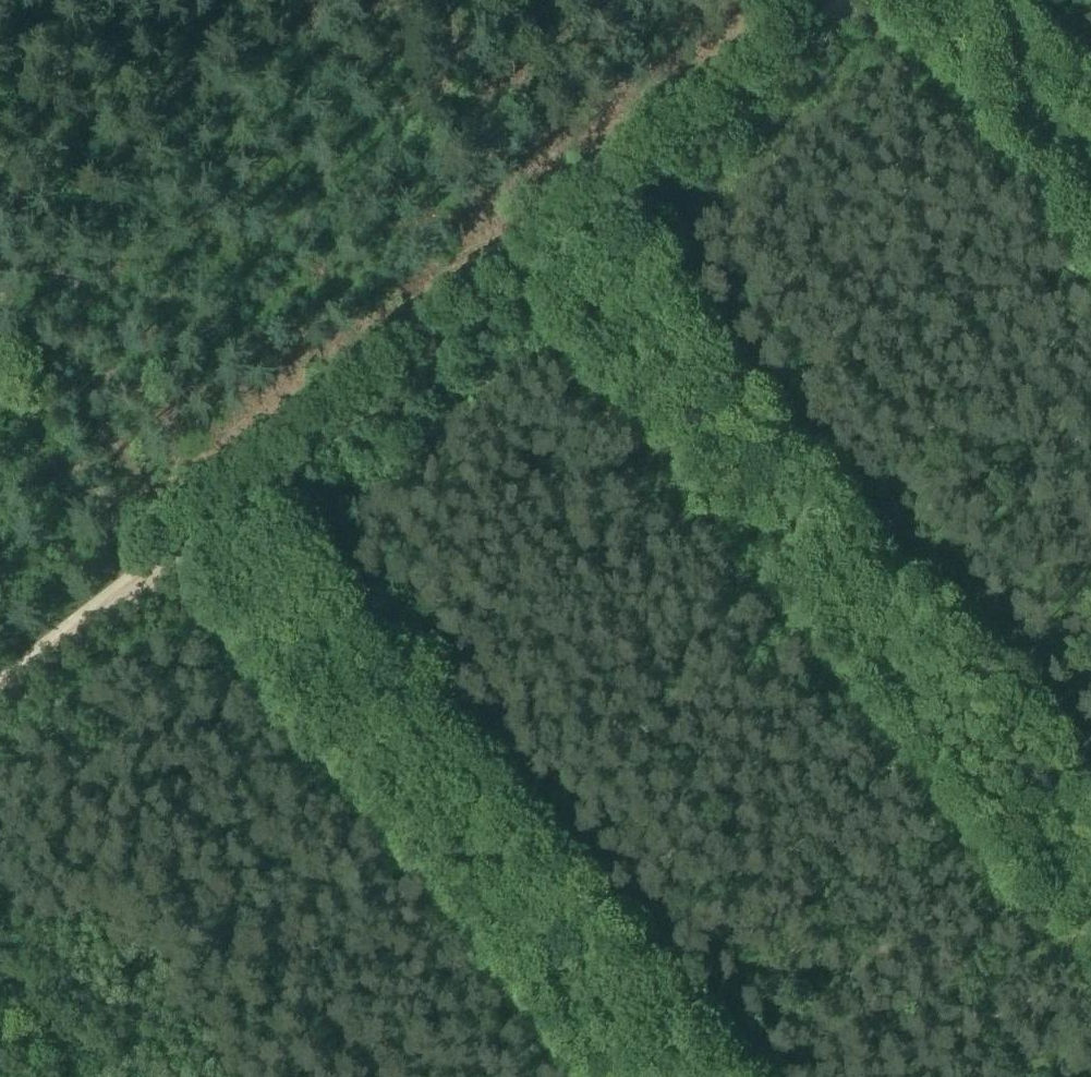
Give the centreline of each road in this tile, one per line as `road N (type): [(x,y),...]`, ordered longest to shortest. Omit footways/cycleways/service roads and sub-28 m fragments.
road 1 (track): [(571,240),(1090,877)]
road 2 (track): [(0,694),(571,240)]
road 3 (track): [(215,522),(666,1076)]
road 4 (track): [(571,240),(860,0)]
road 5 (track): [(0,401),(145,580)]
road 6 (track): [(953,0),(1090,162)]
road 7 (track): [(85,1076),(0,973)]

